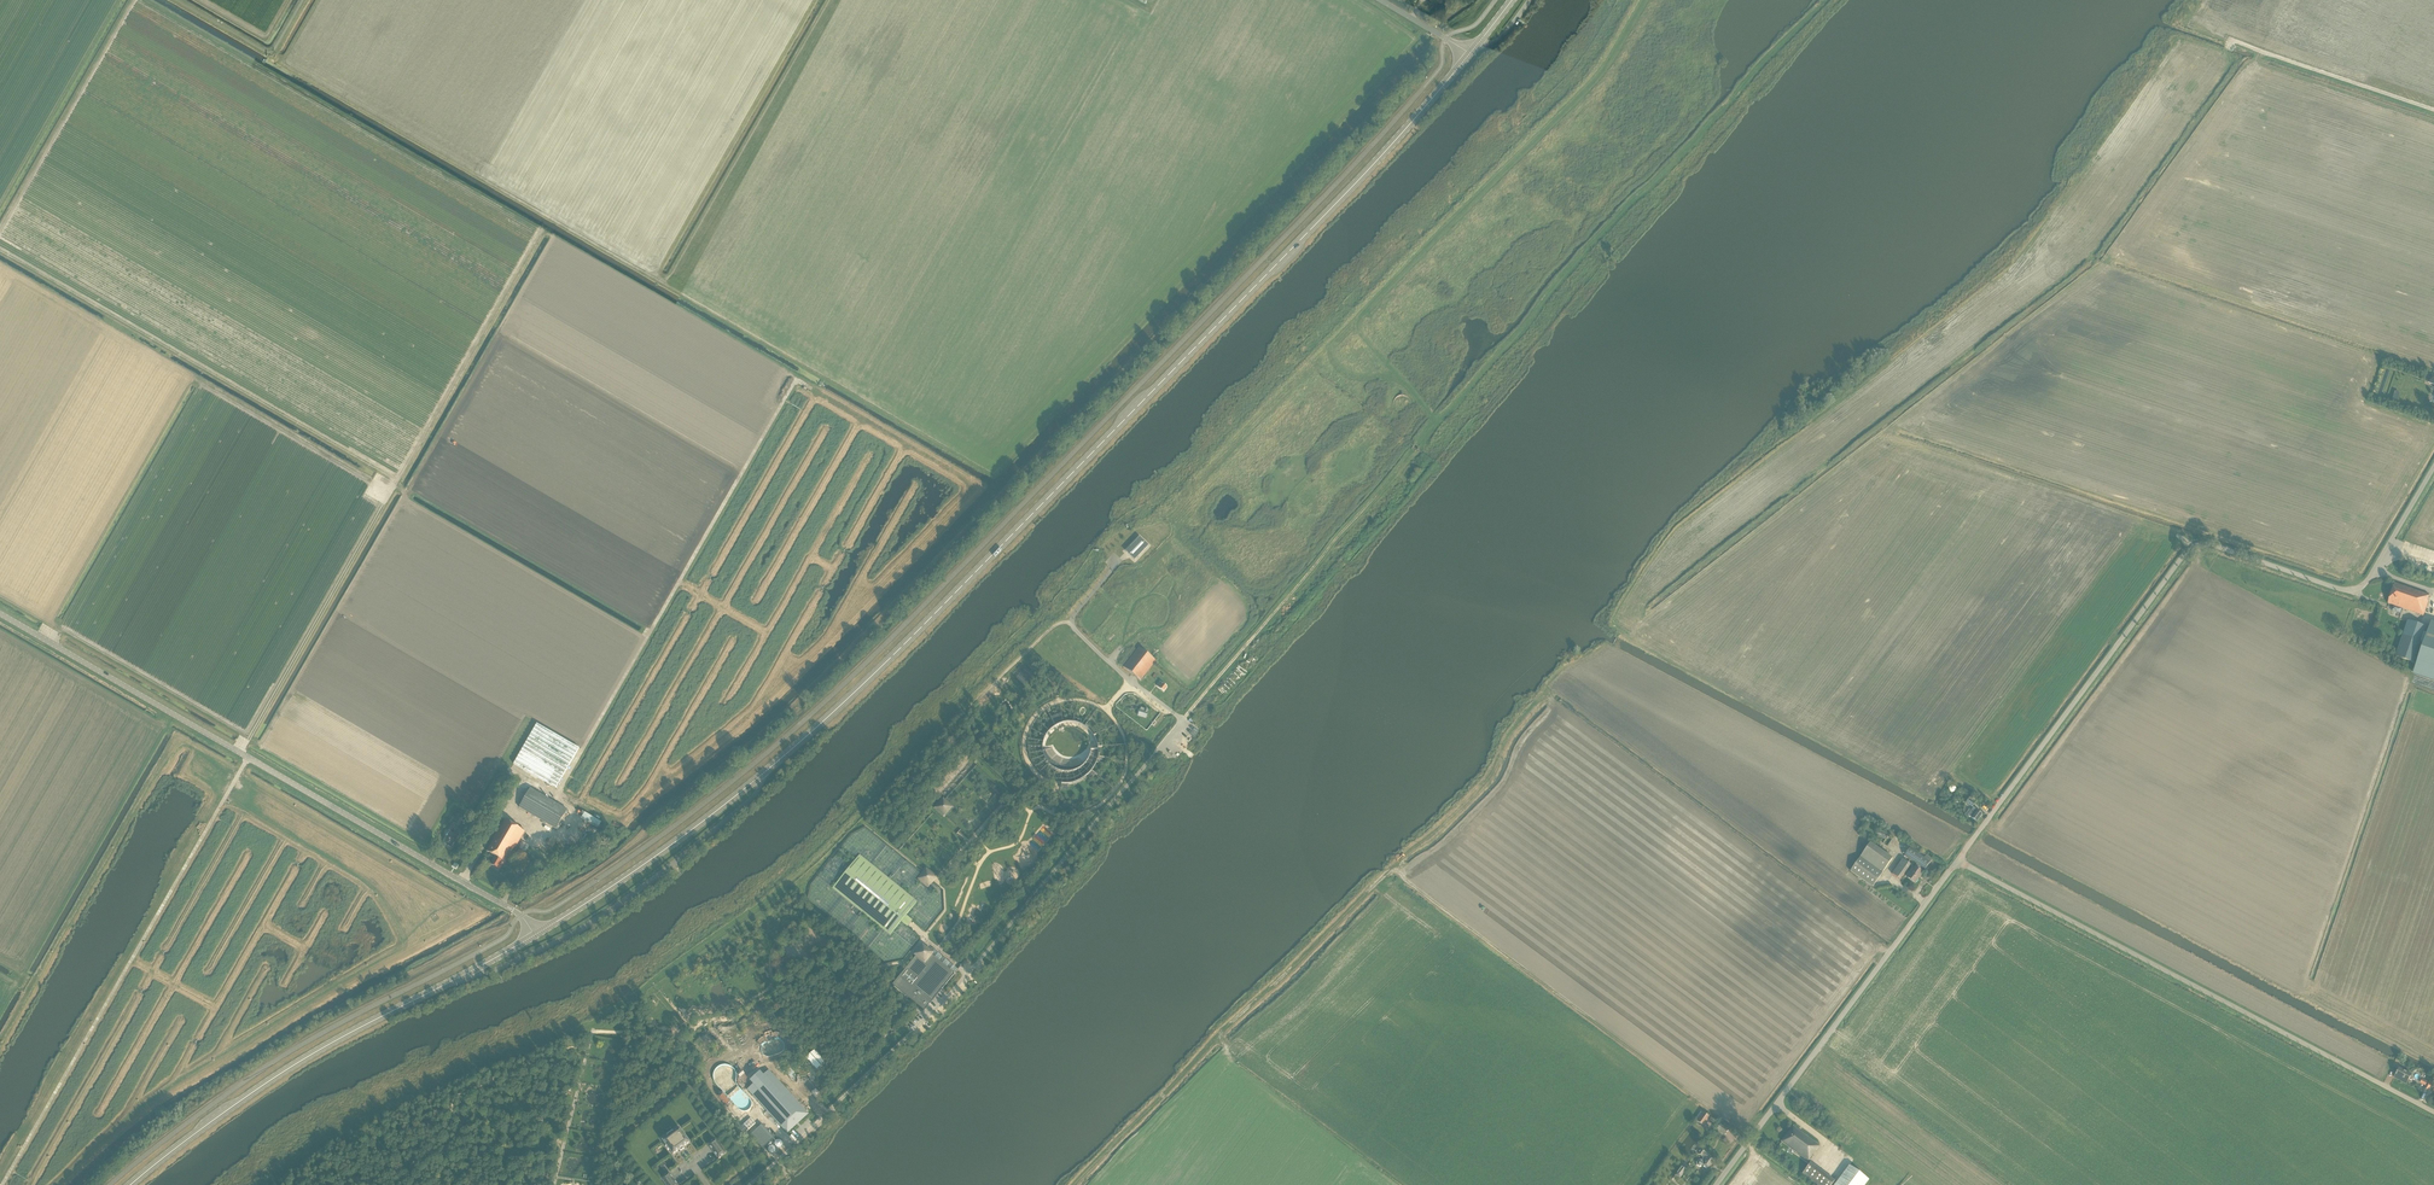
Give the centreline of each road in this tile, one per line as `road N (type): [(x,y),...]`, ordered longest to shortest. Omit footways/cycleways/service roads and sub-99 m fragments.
road 1 (primary): [(535,935),(739,793),(890,658),(1319,221),(1470,53)]
road 2 (track): [(1645,0),(1593,84),(1366,308),(1362,338),(1438,423),(1183,720)]
road 3 (unclassified): [(1958,860),(2188,551),(2210,545),(2338,589),(2358,588),(2433,468)]
road 4 (track): [(1546,696),(1448,819),(1074,1184)]
road 5 (unclassified): [(535,935),(521,916),(0,614)]
road 6 (unclassified): [(2433,1112),(1958,860)]
road 7 (track): [(812,389),(795,381),(556,798)]
road 8 (primary): [(131,1184),(316,1052),(535,935)]
road 9 (unclassified): [(1717,1184),(1958,860)]
road 10 (track): [(396,485),(241,753)]
road 11 (track): [(2226,53),(2231,41),(2433,110)]

